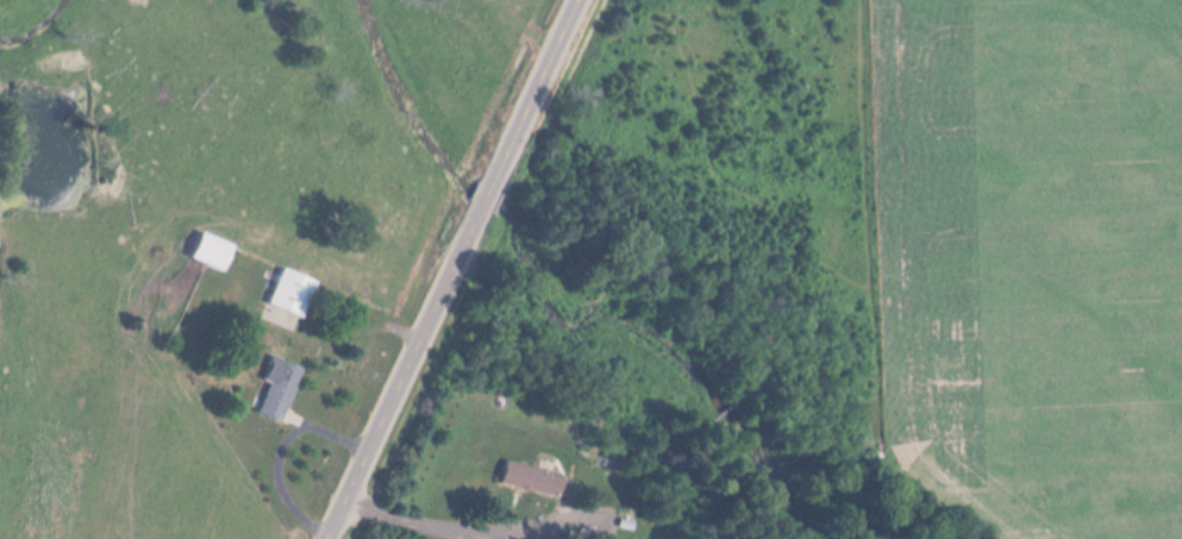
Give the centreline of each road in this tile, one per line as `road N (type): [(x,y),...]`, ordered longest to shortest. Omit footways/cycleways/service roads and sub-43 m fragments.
road 1 (residential): [(566,0),(316,538)]

